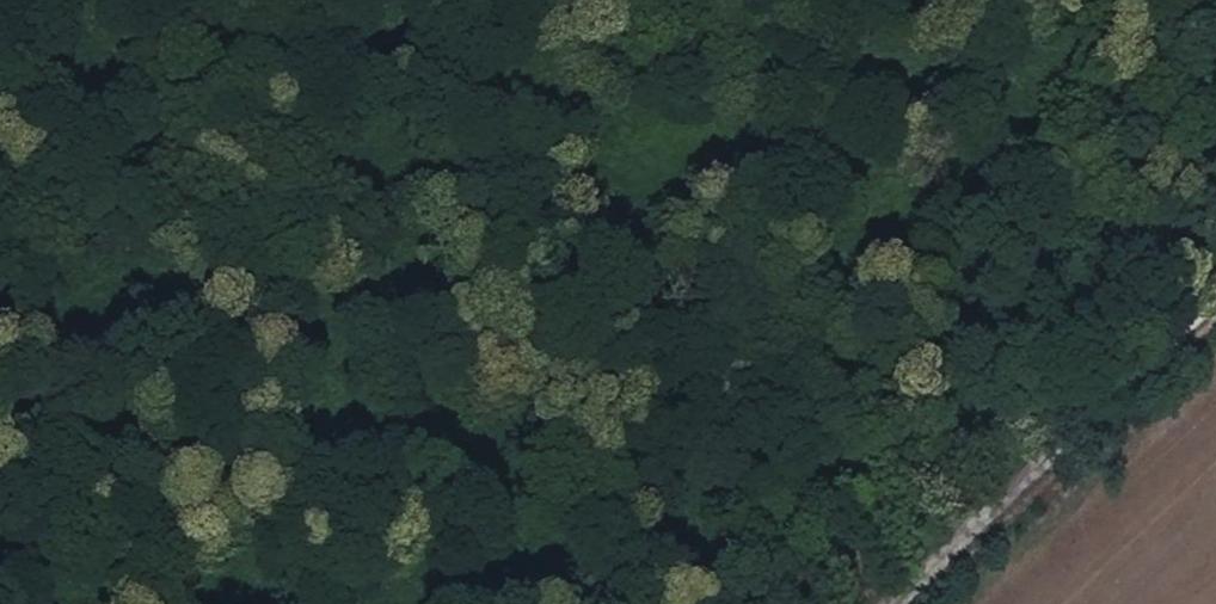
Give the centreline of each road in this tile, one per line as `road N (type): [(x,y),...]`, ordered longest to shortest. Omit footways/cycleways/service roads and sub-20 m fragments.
road 1 (track): [(1215,261),(849,603)]
road 2 (track): [(128,603),(70,494),(0,390)]

